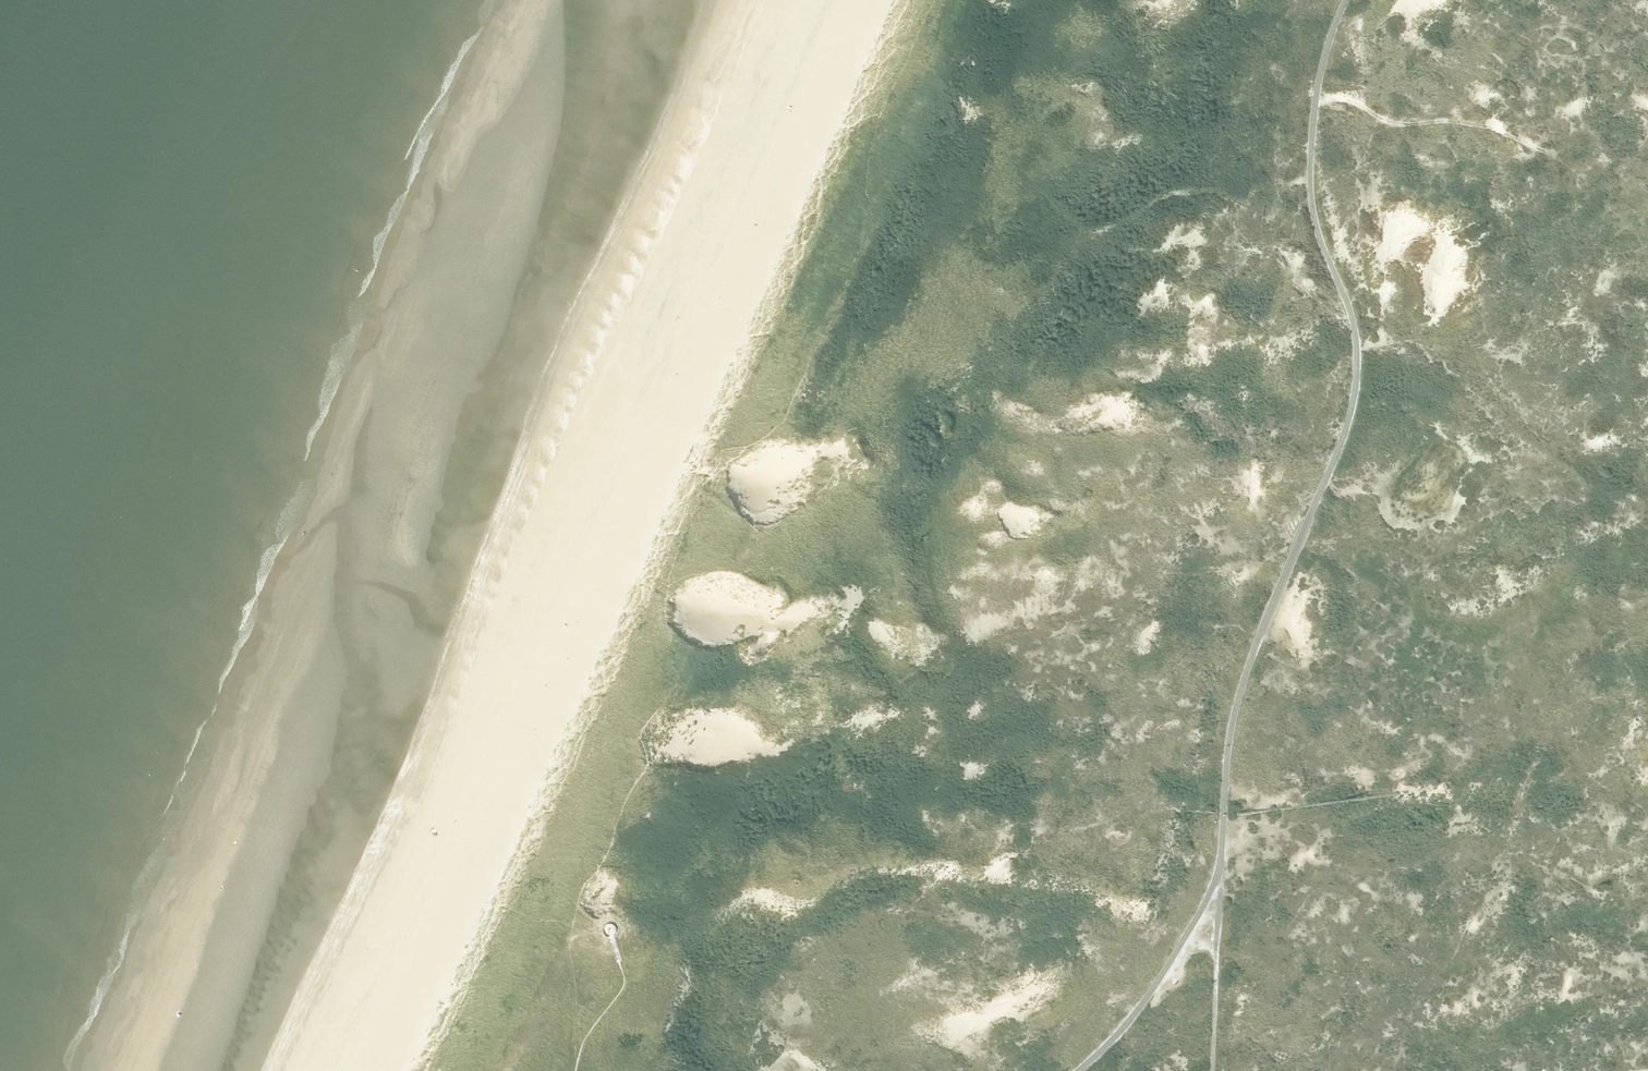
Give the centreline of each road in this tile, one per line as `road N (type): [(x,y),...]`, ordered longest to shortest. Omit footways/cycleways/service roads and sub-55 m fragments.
road 1 (track): [(1212,1070),(1219,869)]

